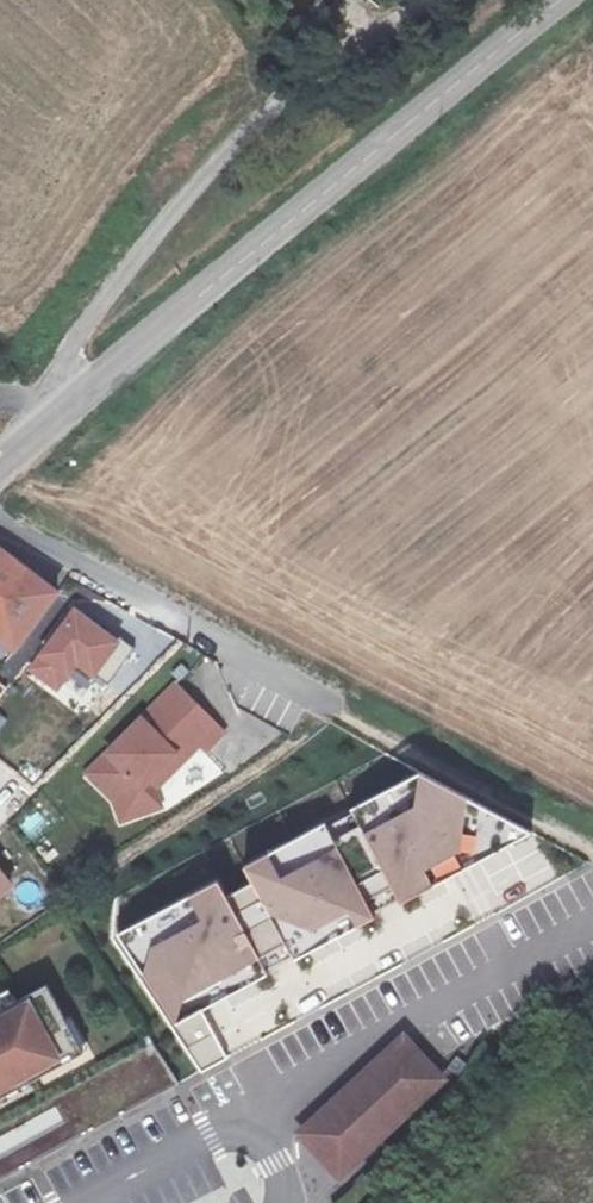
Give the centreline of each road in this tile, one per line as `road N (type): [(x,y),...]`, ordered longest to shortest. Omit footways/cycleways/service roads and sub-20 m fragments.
road 1 (tertiary): [(61,405),(564,0)]
road 2 (unclassified): [(61,405),(88,329),(317,71),(412,0)]
road 3 (residential): [(0,516),(329,702)]
road 4 (track): [(592,846),(329,702)]

